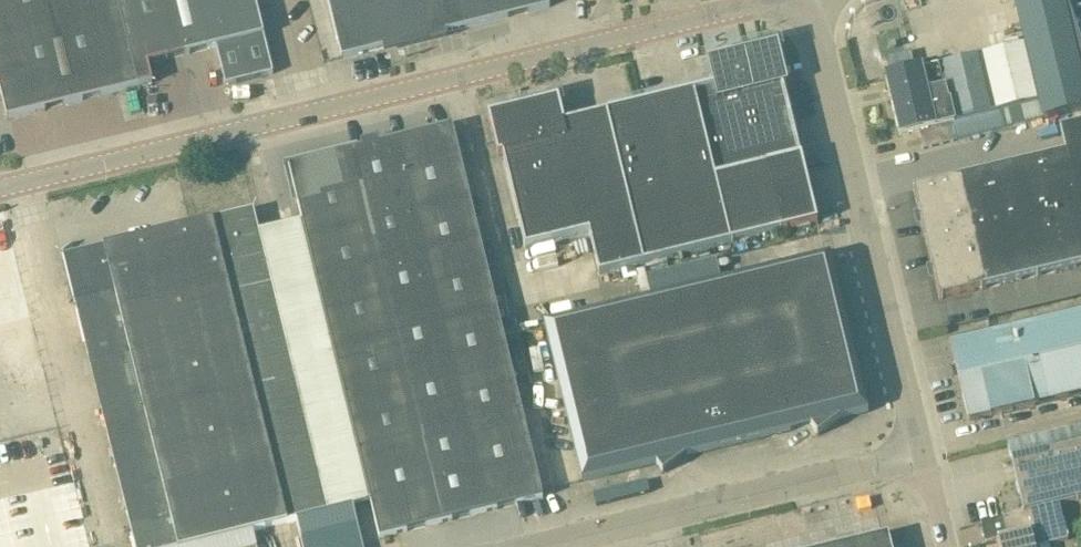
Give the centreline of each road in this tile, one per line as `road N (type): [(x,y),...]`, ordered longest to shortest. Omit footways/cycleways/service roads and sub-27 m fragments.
road 1 (unclassified): [(0,189),(779,0)]
road 2 (unclassified): [(928,453),(808,0)]
road 3 (unclassified): [(928,453),(543,546)]

